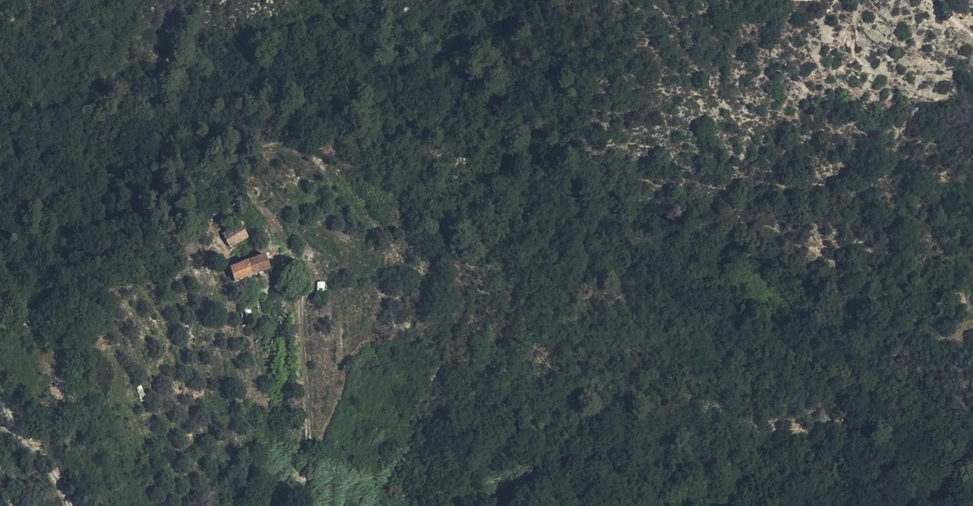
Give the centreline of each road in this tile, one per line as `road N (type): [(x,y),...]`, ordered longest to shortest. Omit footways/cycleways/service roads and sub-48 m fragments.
road 1 (track): [(305,505),(301,306),(308,268)]

